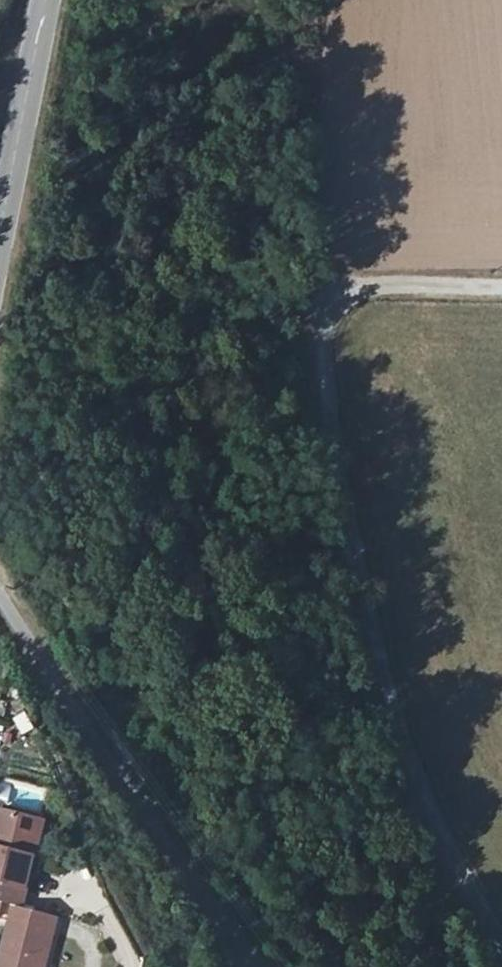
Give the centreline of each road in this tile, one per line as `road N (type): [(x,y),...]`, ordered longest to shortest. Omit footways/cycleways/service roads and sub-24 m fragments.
road 1 (unclassified): [(501,941),(432,811),(397,719),(320,349),(324,315),(343,294),(379,285),(501,288)]
road 2 (unclassified): [(0,597),(266,966)]
road 3 (primary): [(52,0),(0,264)]

